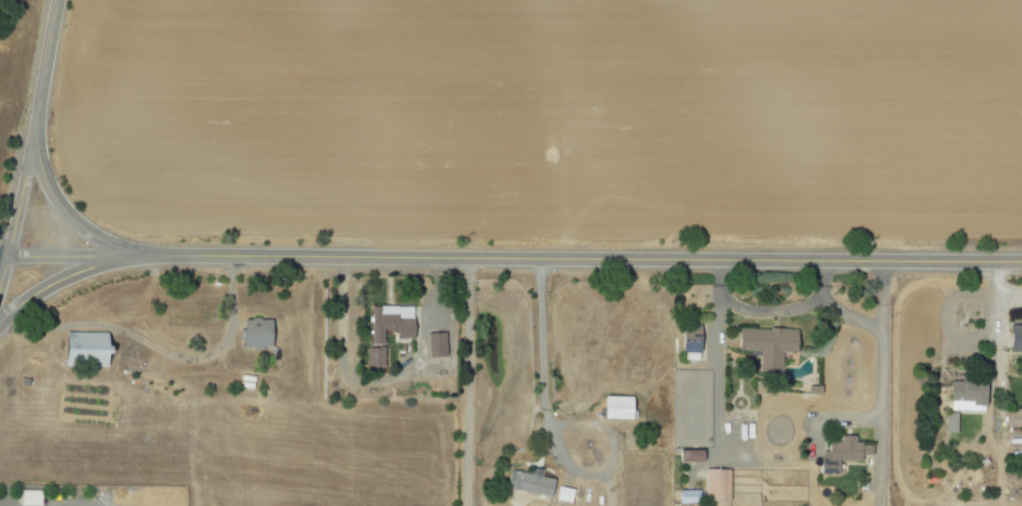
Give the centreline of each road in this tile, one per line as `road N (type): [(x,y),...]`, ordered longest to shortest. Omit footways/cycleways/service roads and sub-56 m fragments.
road 1 (tertiary): [(130,256),(1021,262)]
road 2 (tertiary): [(0,279),(57,0)]
road 3 (tertiary): [(30,138),(71,218),(130,256)]
road 4 (tertiary): [(130,256),(50,286),(0,319)]
road 5 (tertiary): [(130,256),(7,257)]

